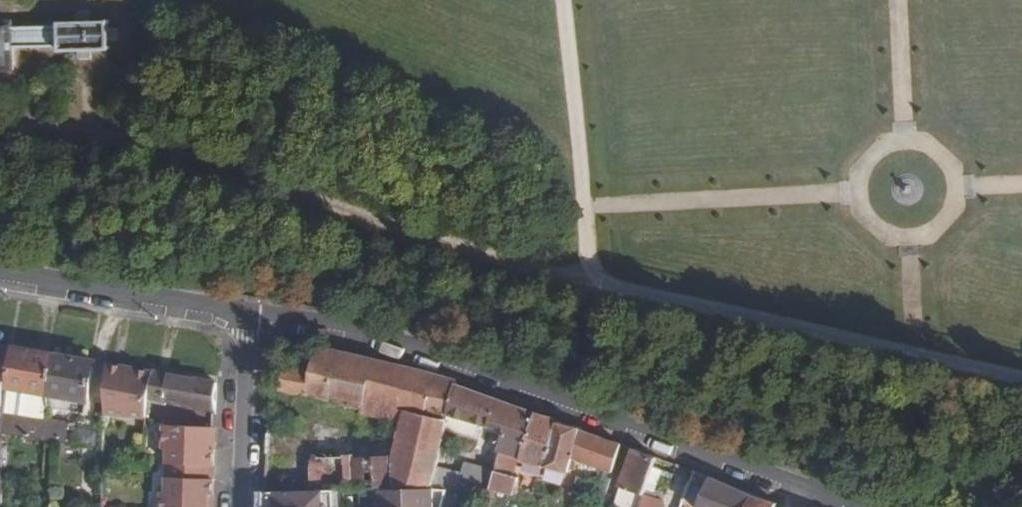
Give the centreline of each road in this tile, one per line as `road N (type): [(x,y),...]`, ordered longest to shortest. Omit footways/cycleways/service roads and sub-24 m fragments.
road 1 (residential): [(847,506),(378,337),(248,311)]
road 2 (track): [(588,284),(146,147),(88,134),(0,130)]
road 3 (residential): [(248,311),(0,269)]
road 4 (residential): [(240,506),(248,311)]

